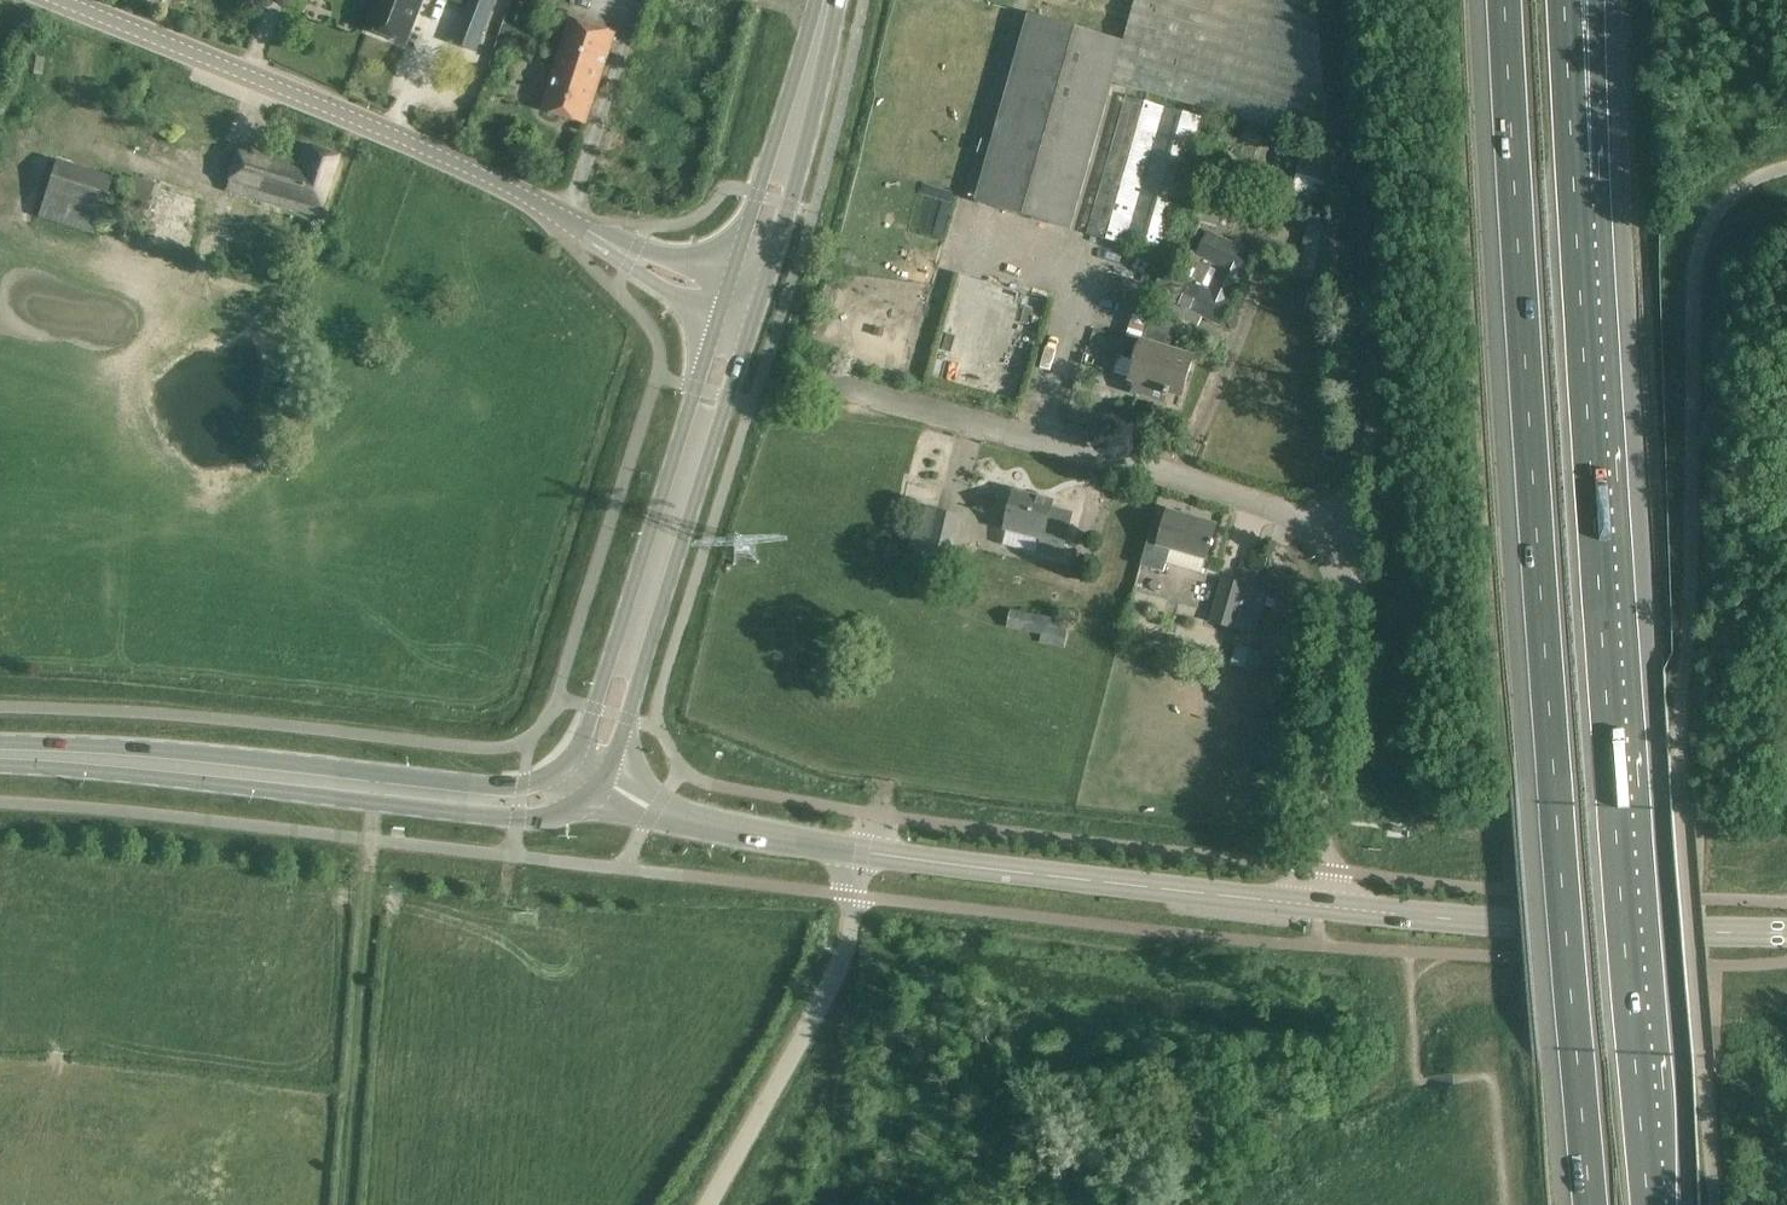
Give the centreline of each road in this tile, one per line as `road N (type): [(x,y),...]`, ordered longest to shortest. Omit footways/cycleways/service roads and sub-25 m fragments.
road 1 (motorway): [(1503,0),(1591,1204)]
road 2 (motorway): [(1651,1204),(1574,187)]
road 3 (unclassified): [(1315,912),(1337,630),(1333,597),(1309,540),(1287,516),(1254,500),(876,400)]
road 4 (tertiary): [(738,309),(506,186),(58,0)]
road 5 (secondary): [(585,780),(561,796),(519,806),(118,763),(0,758)]
road 6 (secondary): [(585,780),(601,751),(738,309)]
road 7 (unclassified): [(1786,933),(1315,912)]
road 8 (unclassified): [(1315,912),(863,855)]
road 9 (unclassified): [(708,1204),(841,963),(863,855)]
road 10 (track): [(371,839),(341,1204)]
road 11 (secondary): [(738,309),(829,0)]
road 12 (unclassified): [(863,855),(656,812),(585,780)]
road 13 (motorway): [(1574,187),(1597,0)]
road 14 (motorway): [(1574,187),(1566,0)]

